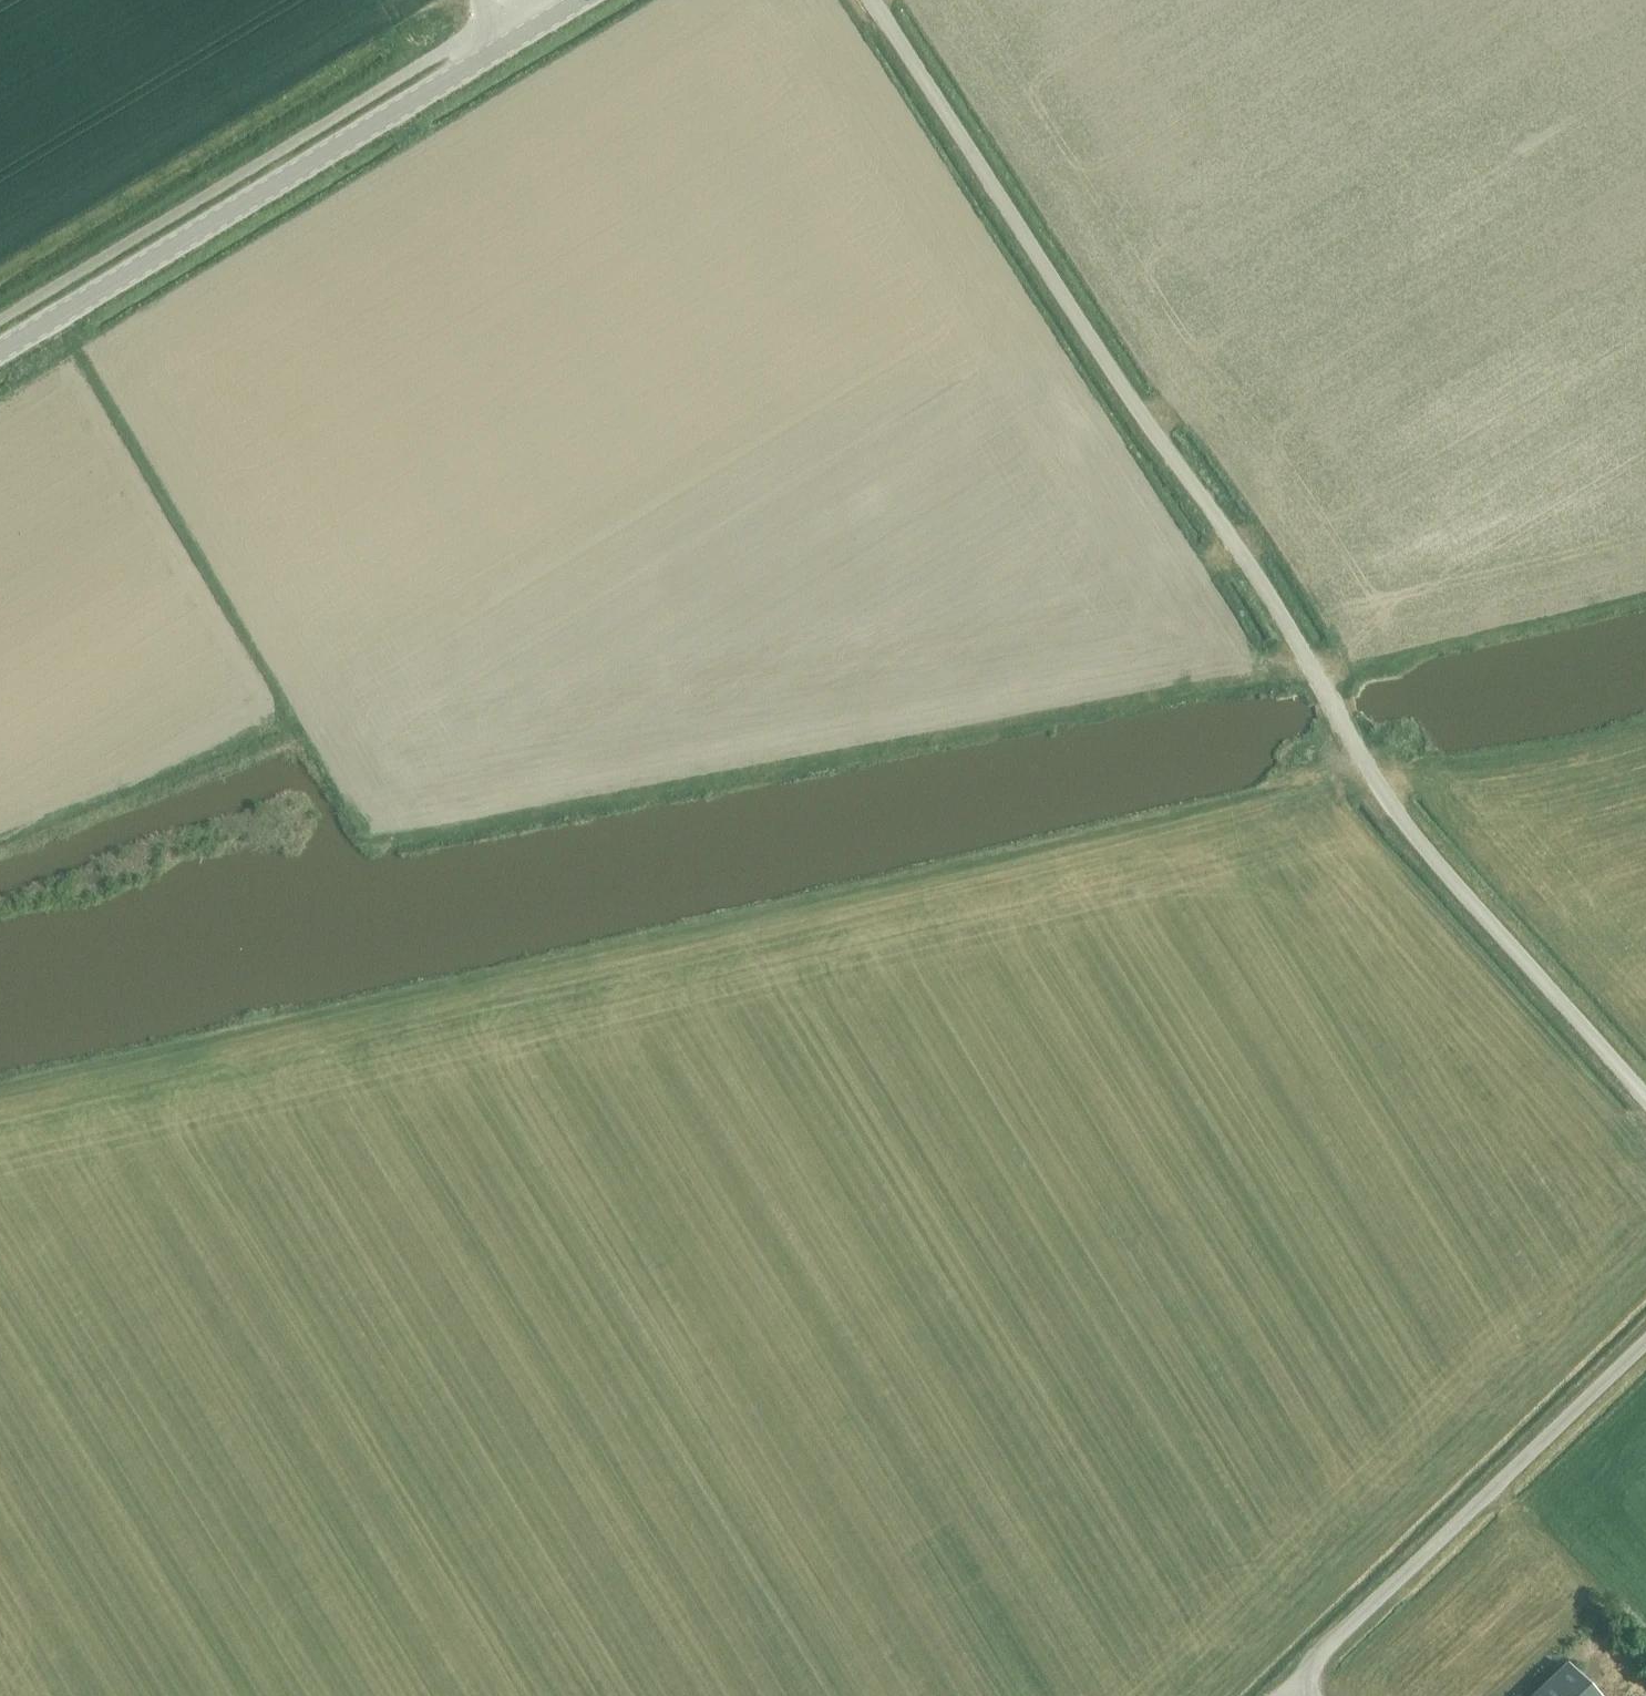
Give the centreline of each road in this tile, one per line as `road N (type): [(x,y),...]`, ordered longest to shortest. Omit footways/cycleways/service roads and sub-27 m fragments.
road 1 (unclassified): [(1645,1100),(1409,833),(1316,666),(873,0)]
road 2 (tertiary): [(0,351),(581,0)]
road 3 (unclassified): [(1280,1695),(1645,1342)]

